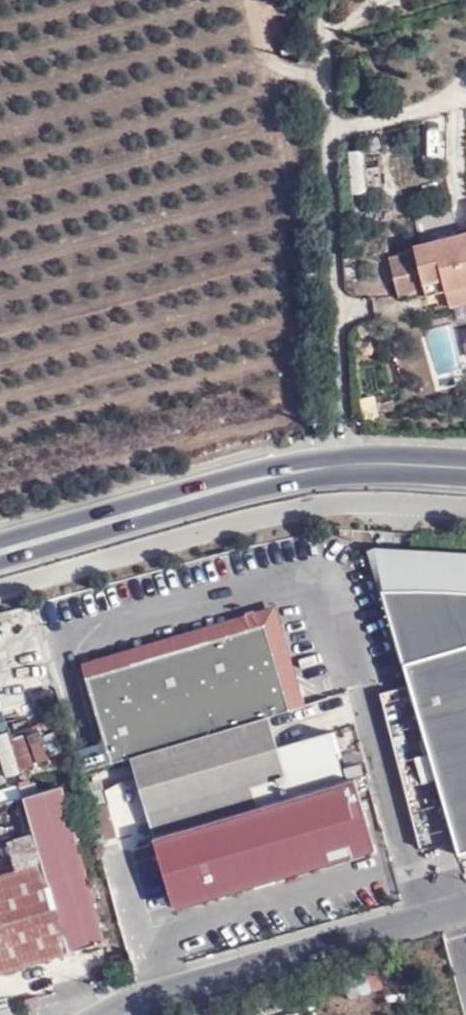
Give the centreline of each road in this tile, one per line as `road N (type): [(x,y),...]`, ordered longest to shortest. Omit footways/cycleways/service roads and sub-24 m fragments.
road 1 (primary): [(0,550),(263,477),(345,465),(465,468)]
road 2 (unclassified): [(465,909),(93,1014)]

